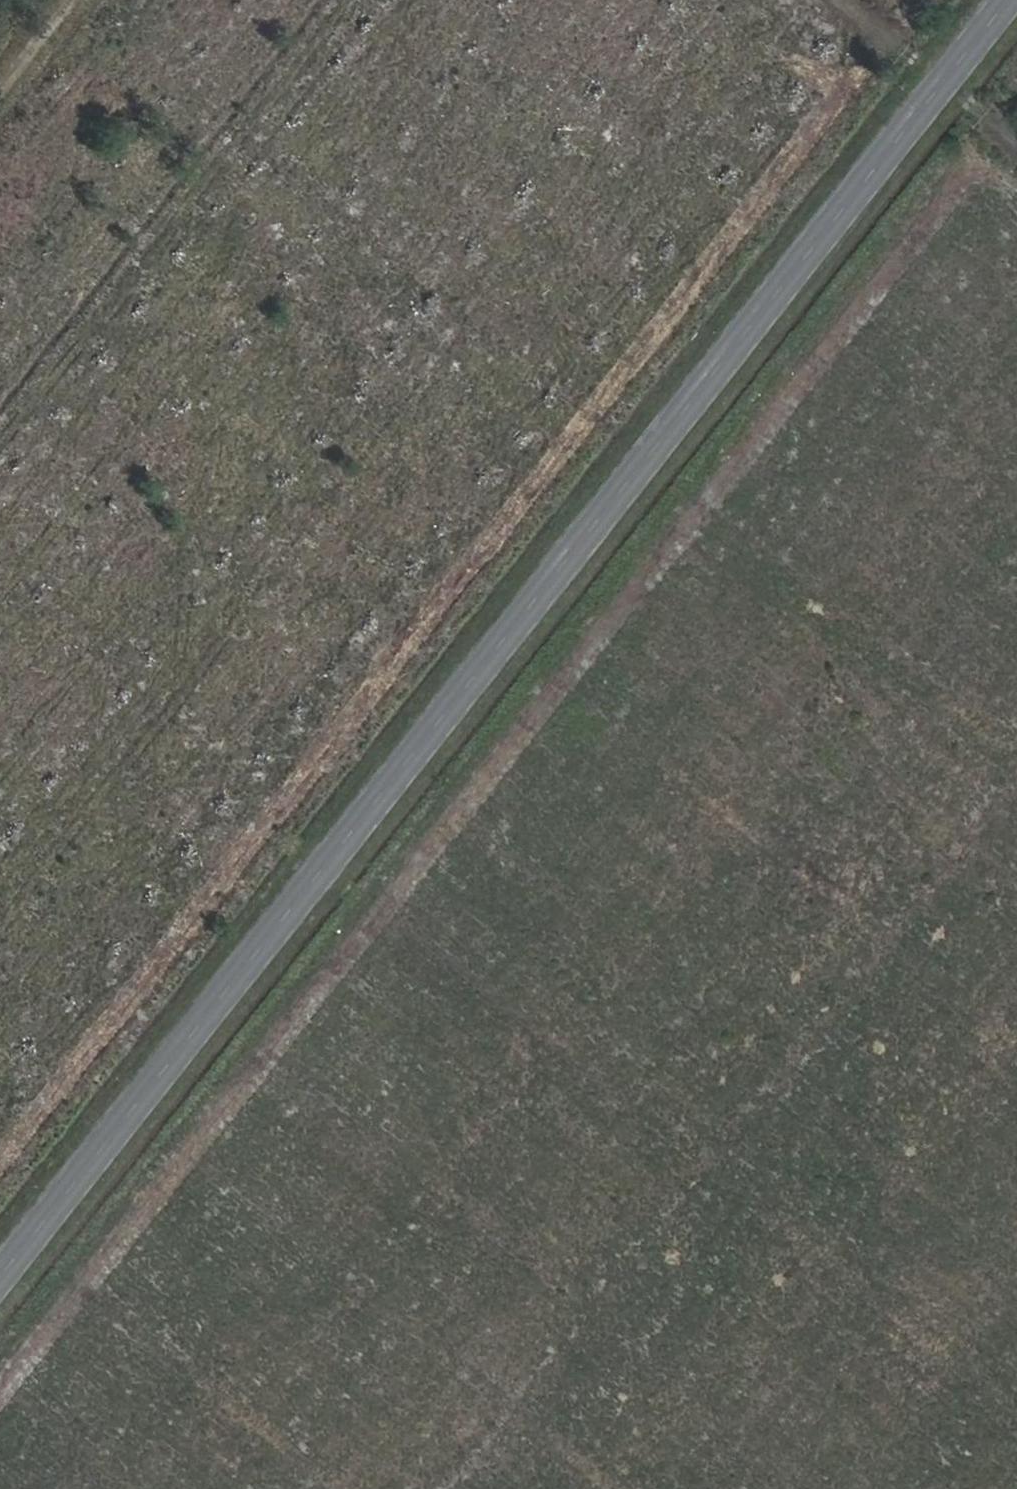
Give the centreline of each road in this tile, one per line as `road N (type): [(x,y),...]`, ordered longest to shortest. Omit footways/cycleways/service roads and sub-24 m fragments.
road 1 (unclassified): [(0,1277),(1009,0)]
road 2 (track): [(841,0),(1016,141)]
road 3 (track): [(80,0),(0,101)]

